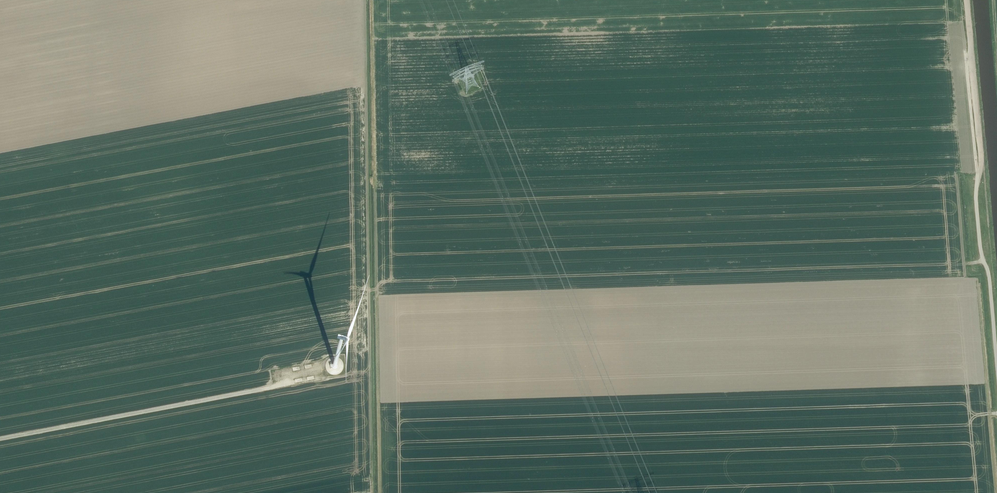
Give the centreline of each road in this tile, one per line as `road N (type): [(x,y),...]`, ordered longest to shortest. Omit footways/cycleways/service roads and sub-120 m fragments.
road 1 (unclassified): [(996,370),(979,241),(971,57)]

